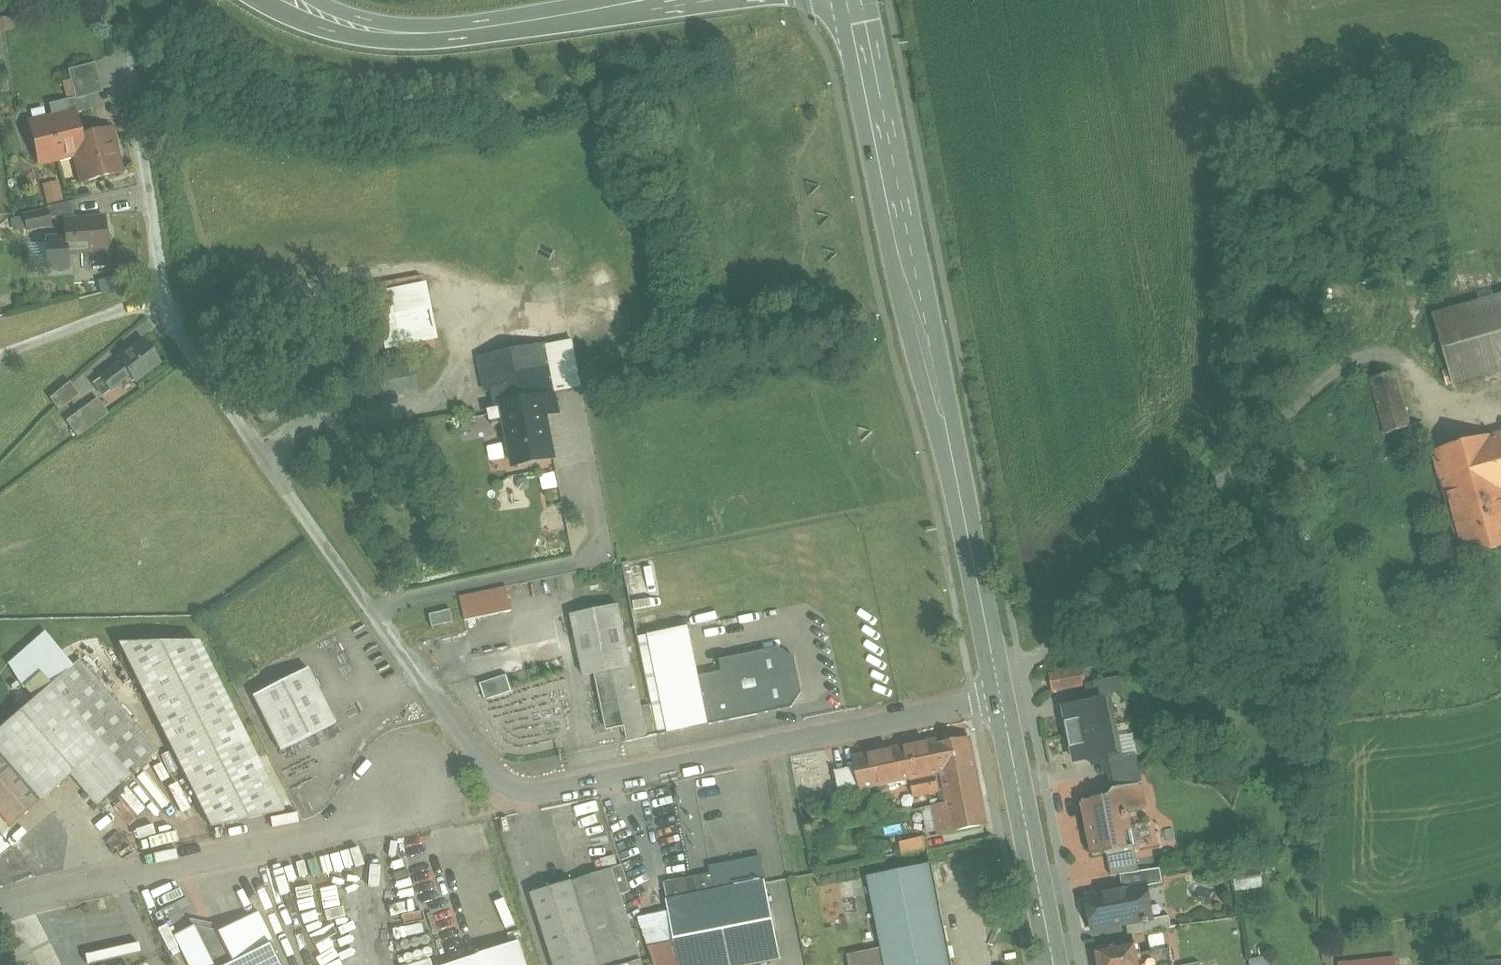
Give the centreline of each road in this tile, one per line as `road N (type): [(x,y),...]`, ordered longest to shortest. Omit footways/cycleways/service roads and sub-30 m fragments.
road 1 (residential): [(128,45),(154,214),(175,297),(196,341),(319,529),(490,753),(520,774),(555,774),(1001,690)]
road 2 (secondary): [(1001,690),(853,0)]
road 3 (residential): [(0,905),(324,835),(402,791)]
road 4 (secondary): [(1056,964),(1001,690)]
road 5 (trunk): [(425,36),(654,1)]
road 6 (trunk): [(259,0),(344,37),(425,36)]

